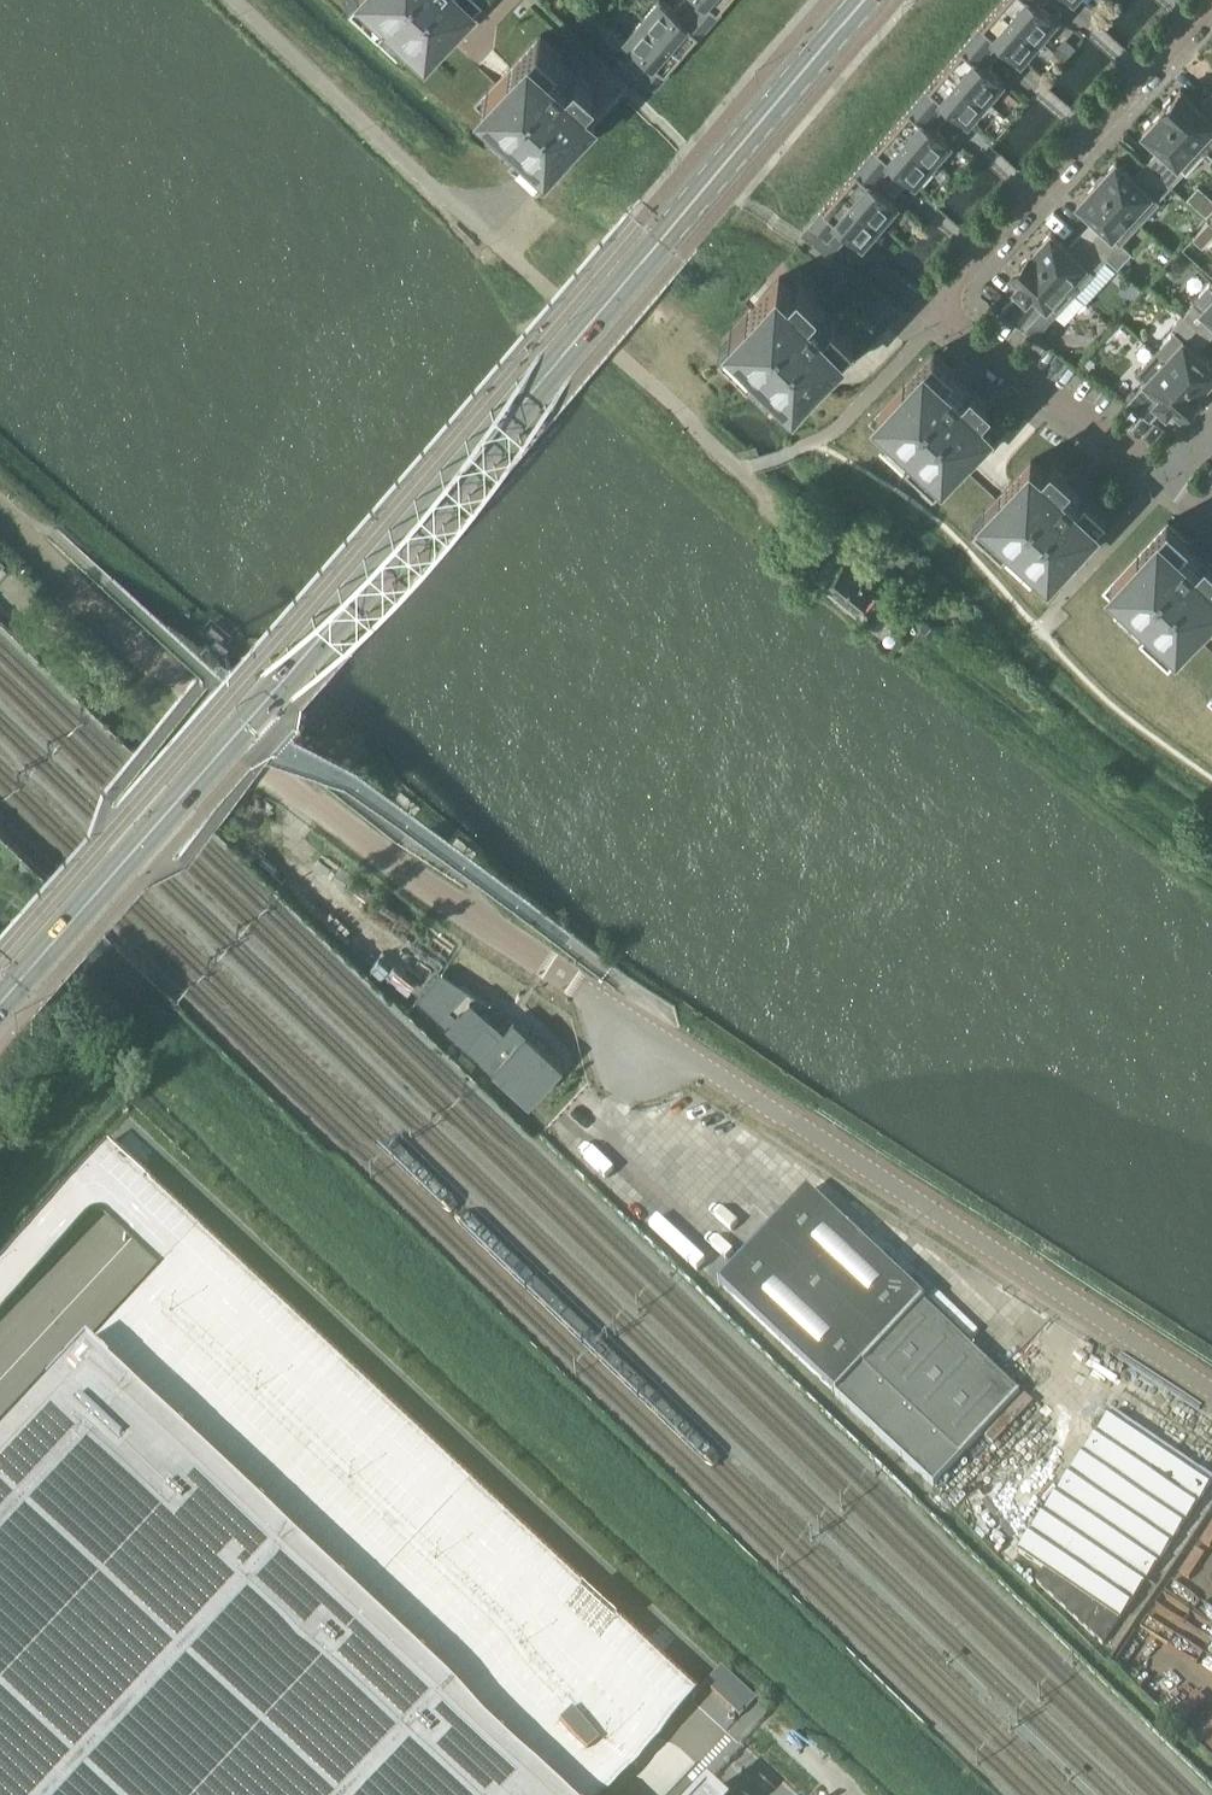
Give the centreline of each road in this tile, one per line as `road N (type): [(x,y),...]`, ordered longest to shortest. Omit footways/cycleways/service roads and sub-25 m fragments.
road 1 (unclassified): [(1211,1393),(404,869),(147,657),(0,511)]
road 2 (secondary): [(0,1002),(865,0)]
road 3 (residential): [(1169,484),(932,311),(1211,5)]

